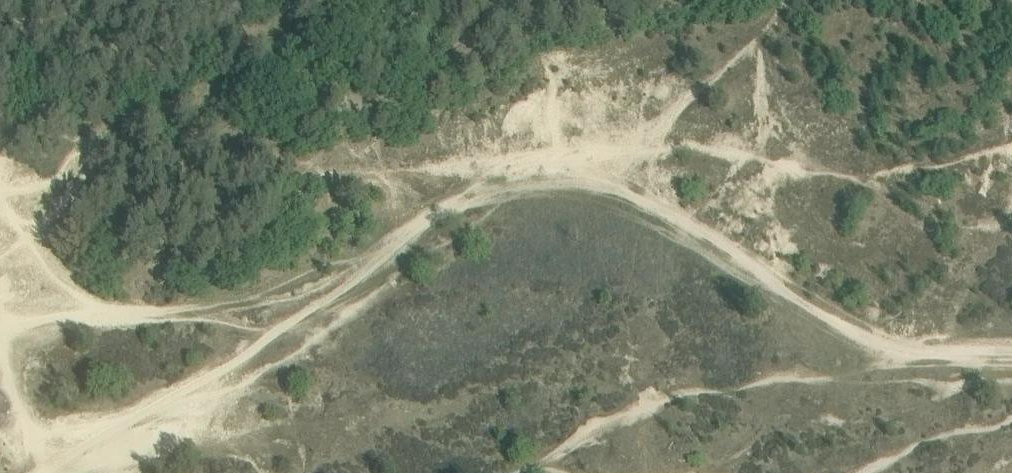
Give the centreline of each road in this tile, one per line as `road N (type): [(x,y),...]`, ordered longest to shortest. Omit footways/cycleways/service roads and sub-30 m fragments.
road 1 (track): [(902,359),(661,224),(571,186),(433,217),(309,296),(0,326)]
road 2 (track): [(1011,353),(902,359),(650,399),(518,472)]
road 3 (track): [(309,296),(218,377),(64,472)]

